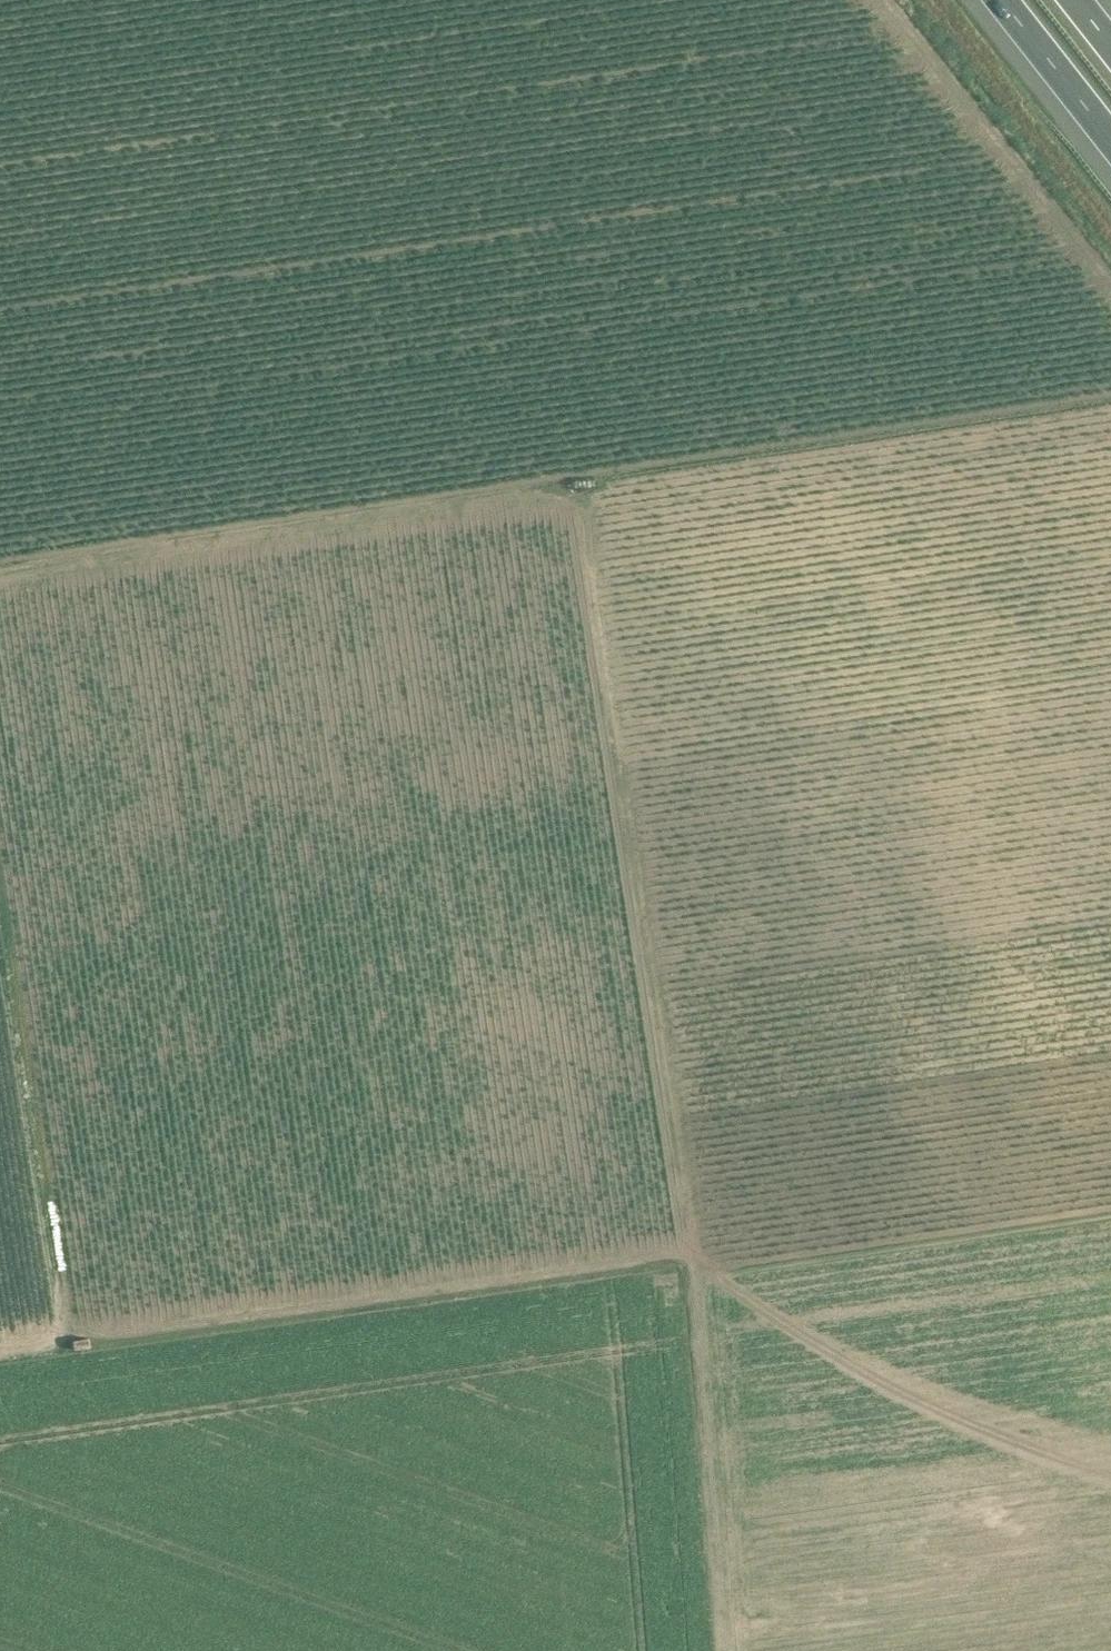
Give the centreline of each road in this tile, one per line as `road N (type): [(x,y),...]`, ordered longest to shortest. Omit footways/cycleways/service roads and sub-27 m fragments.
road 1 (motorway): [(1002,0),(1110,140)]

